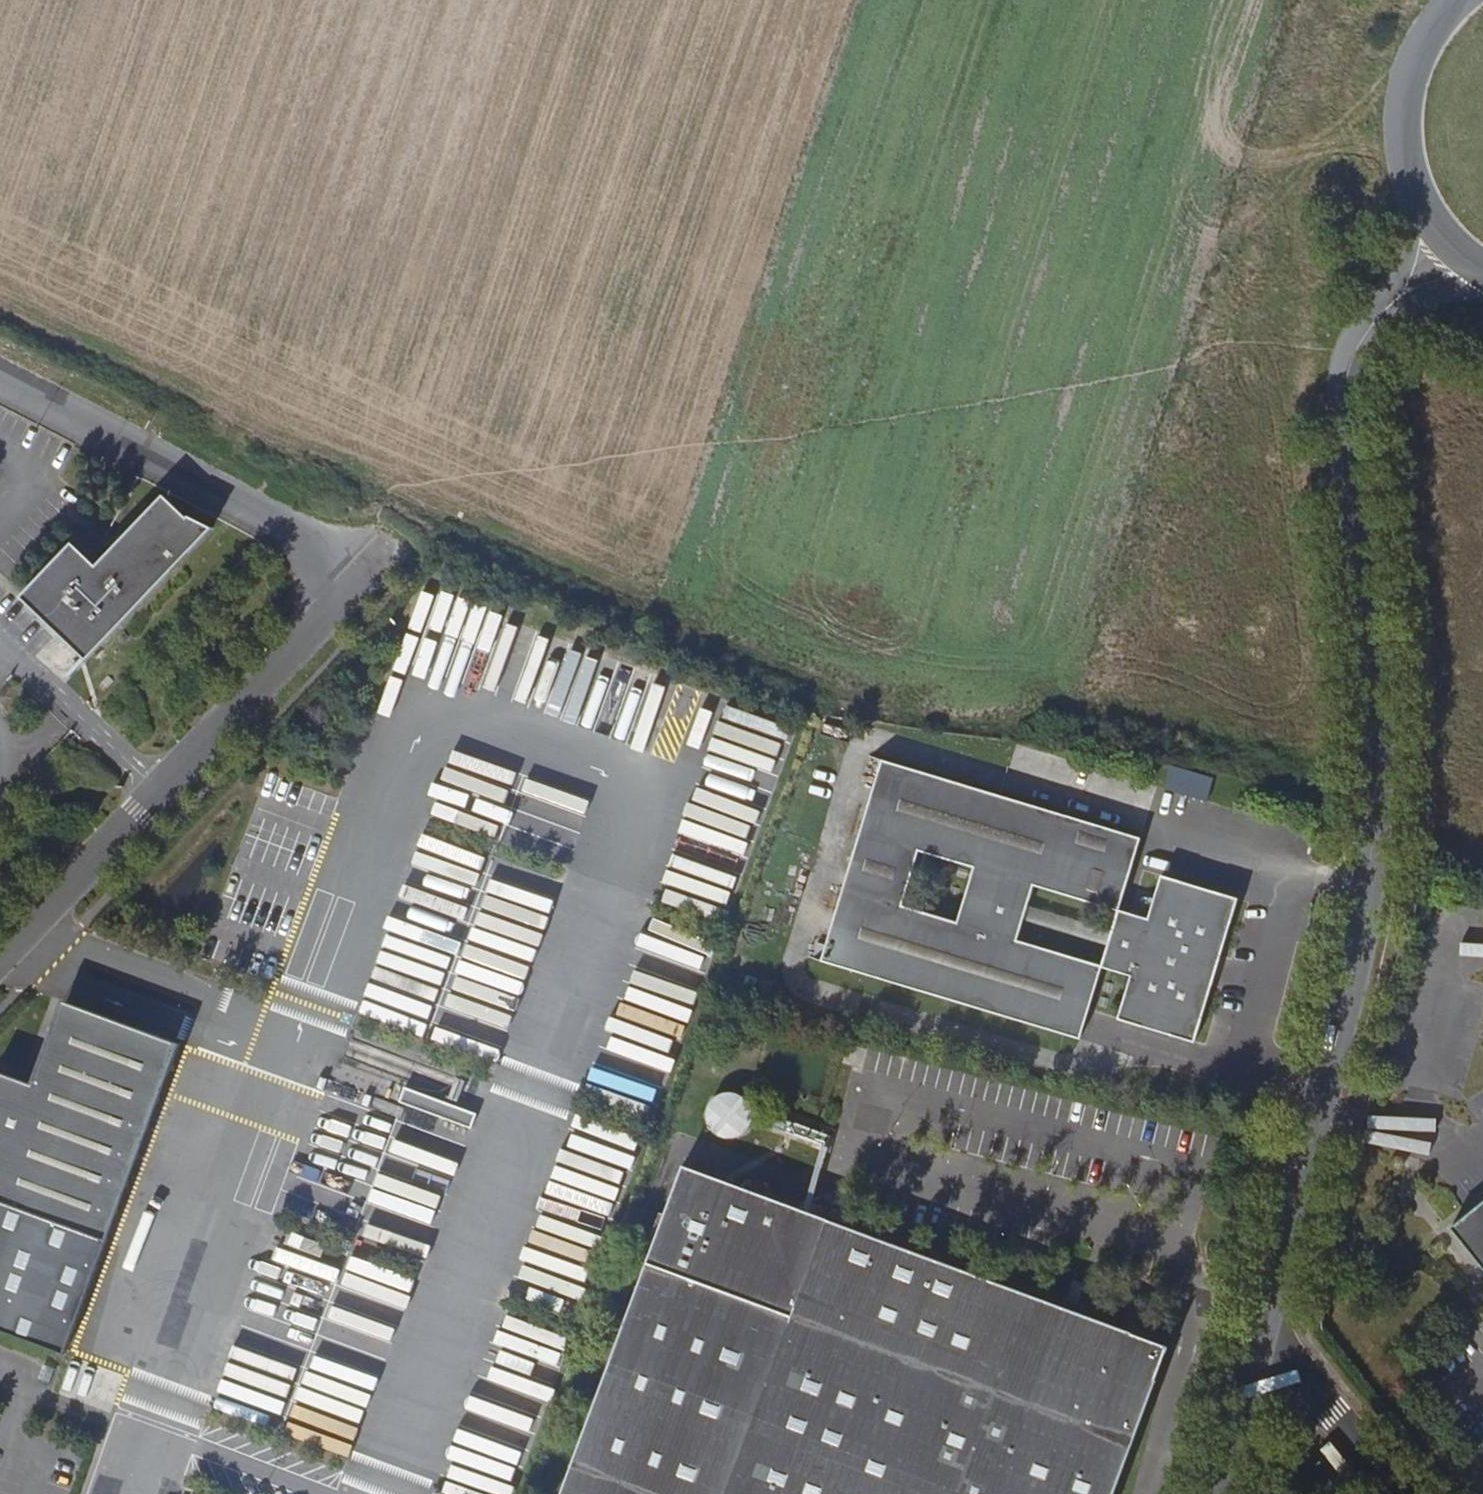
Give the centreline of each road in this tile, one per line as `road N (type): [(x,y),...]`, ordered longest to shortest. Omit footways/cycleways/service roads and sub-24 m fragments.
road 1 (unclassified): [(1394,301),(1353,343),(1340,391),(1368,691),(1369,843),(1349,962),(1255,1319)]
road 2 (unclassified): [(145,455),(305,539),(331,575),(332,596),(313,631),(0,962)]
road 3 (unclassified): [(1395,1493),(1255,1319)]
road 4 (unclassified): [(1255,1319),(1210,1493)]
road 5 (unclassified): [(1411,153),(1394,301)]
road 6 (secondary): [(1411,153),(1437,214),(1482,258)]

